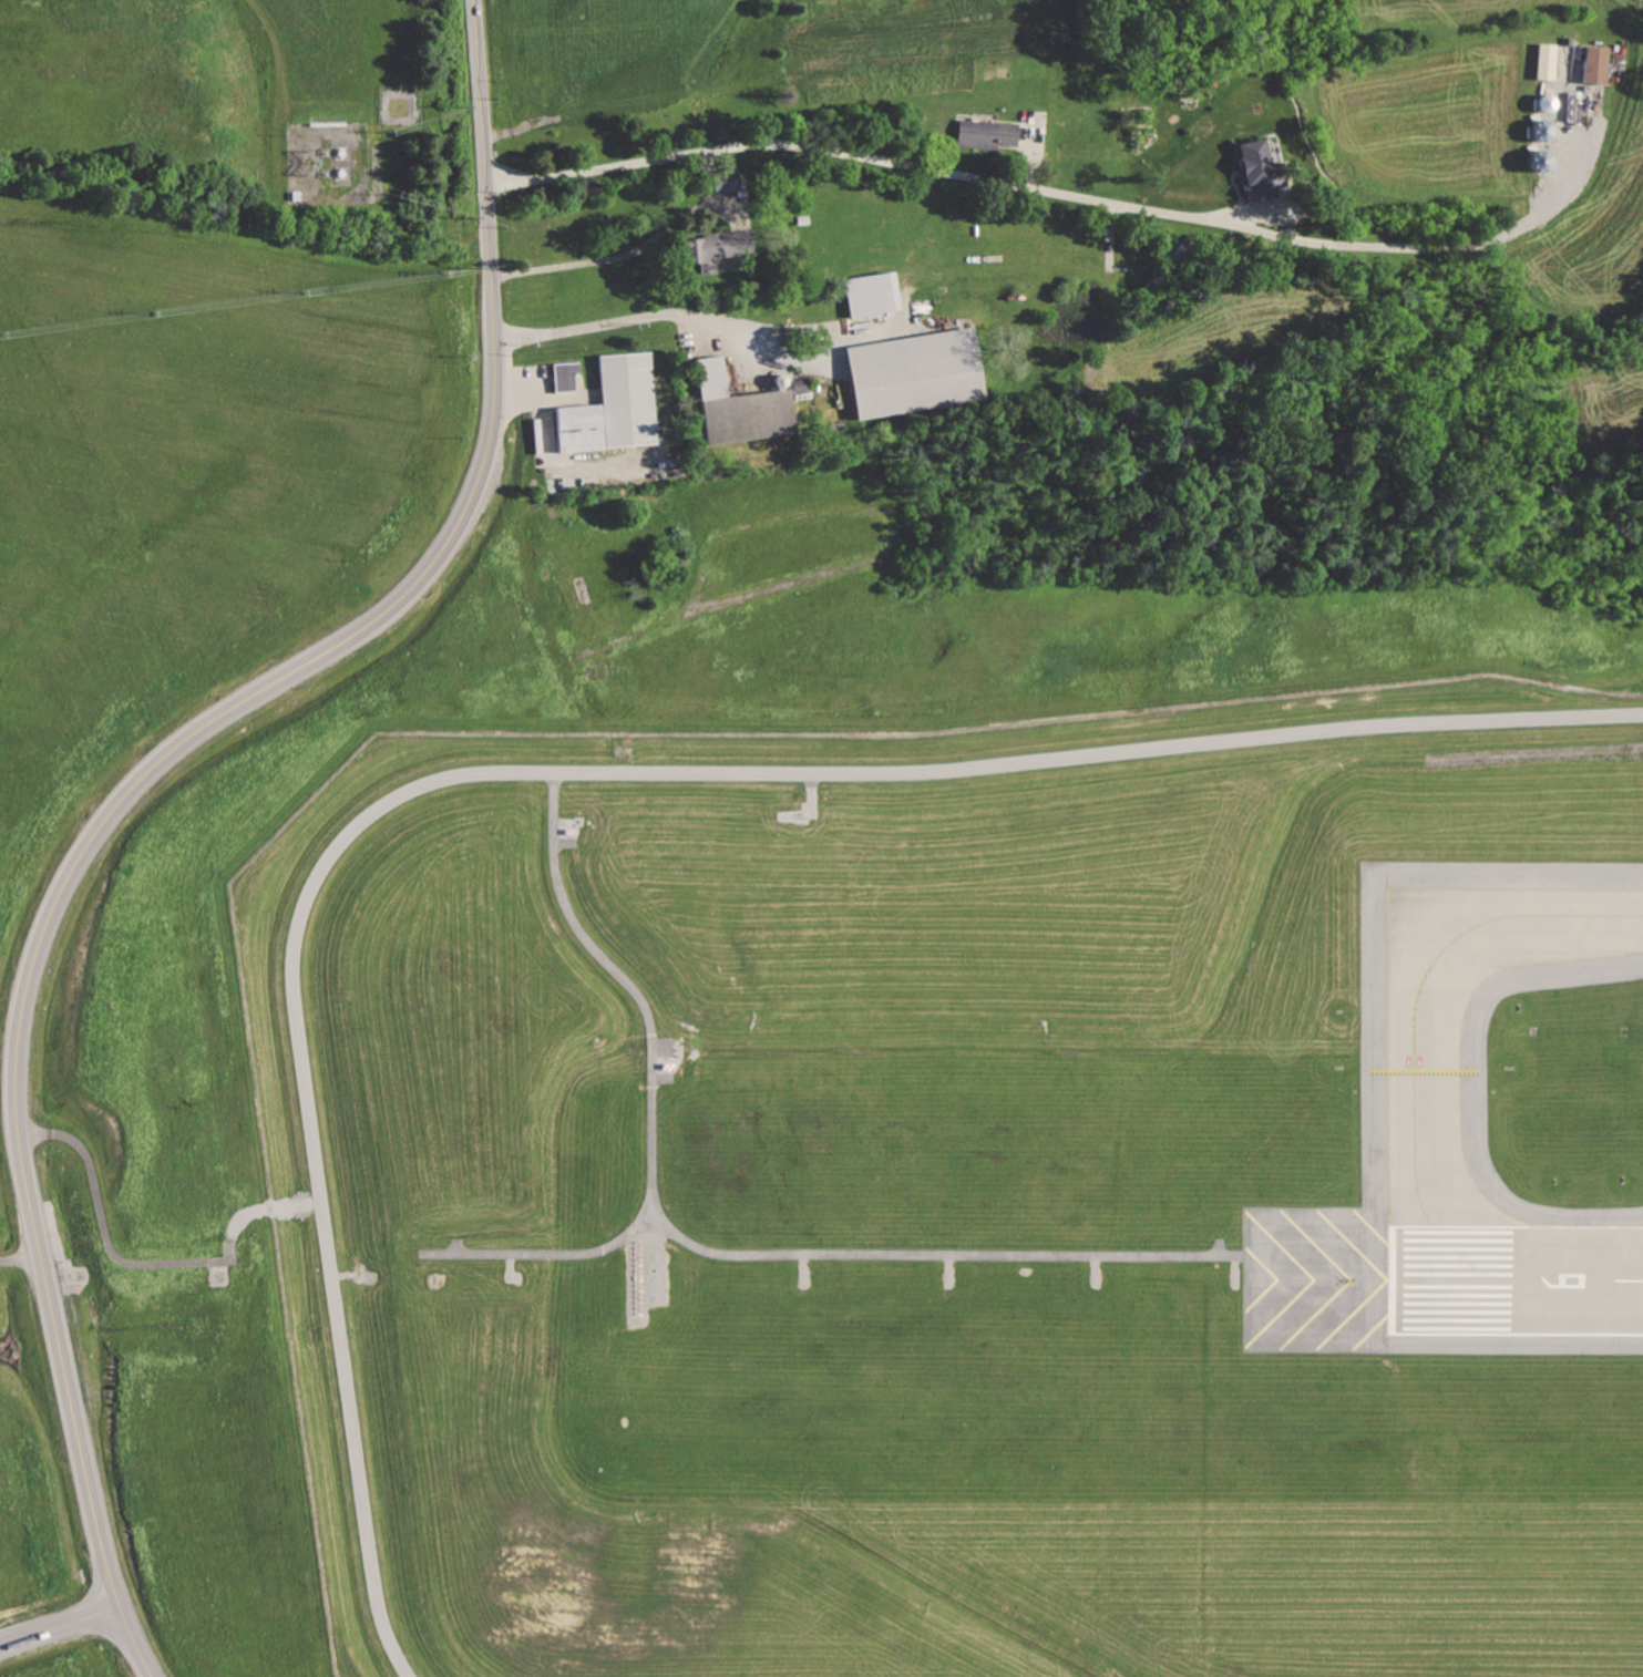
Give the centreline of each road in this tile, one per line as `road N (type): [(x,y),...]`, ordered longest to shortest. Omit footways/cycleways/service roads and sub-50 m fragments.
road 1 (tertiary): [(474,0),(499,413),(473,512),(414,596),(215,723),(124,804),(61,899),(27,998),(19,1114),(27,1171),(120,1602),(154,1676)]
road 2 (residential): [(120,1602),(0,1641)]

